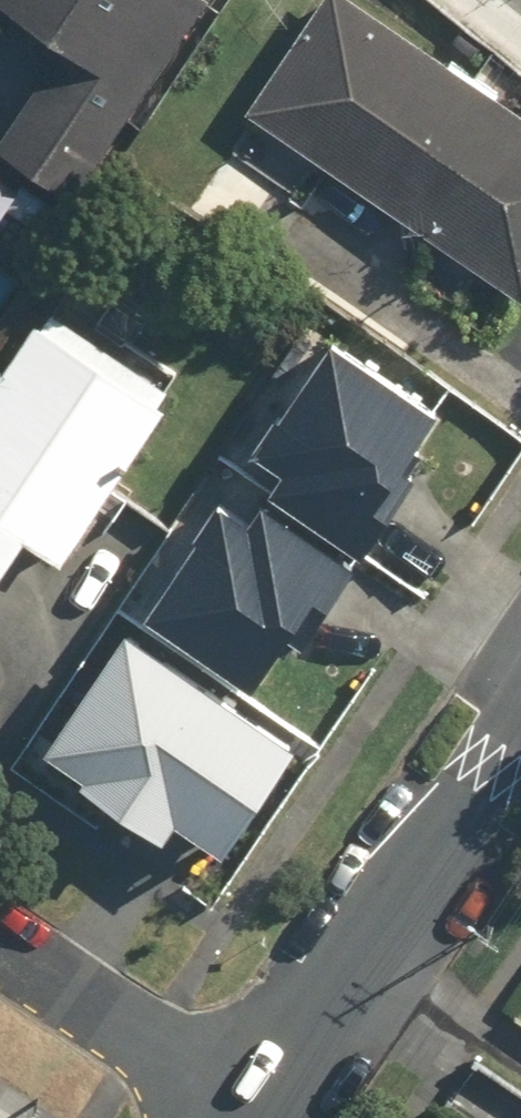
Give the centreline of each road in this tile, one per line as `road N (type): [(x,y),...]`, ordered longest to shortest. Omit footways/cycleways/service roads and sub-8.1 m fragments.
road 1 (residential): [(520,722),(252,1117)]
road 2 (residential): [(247,1117),(0,950)]

